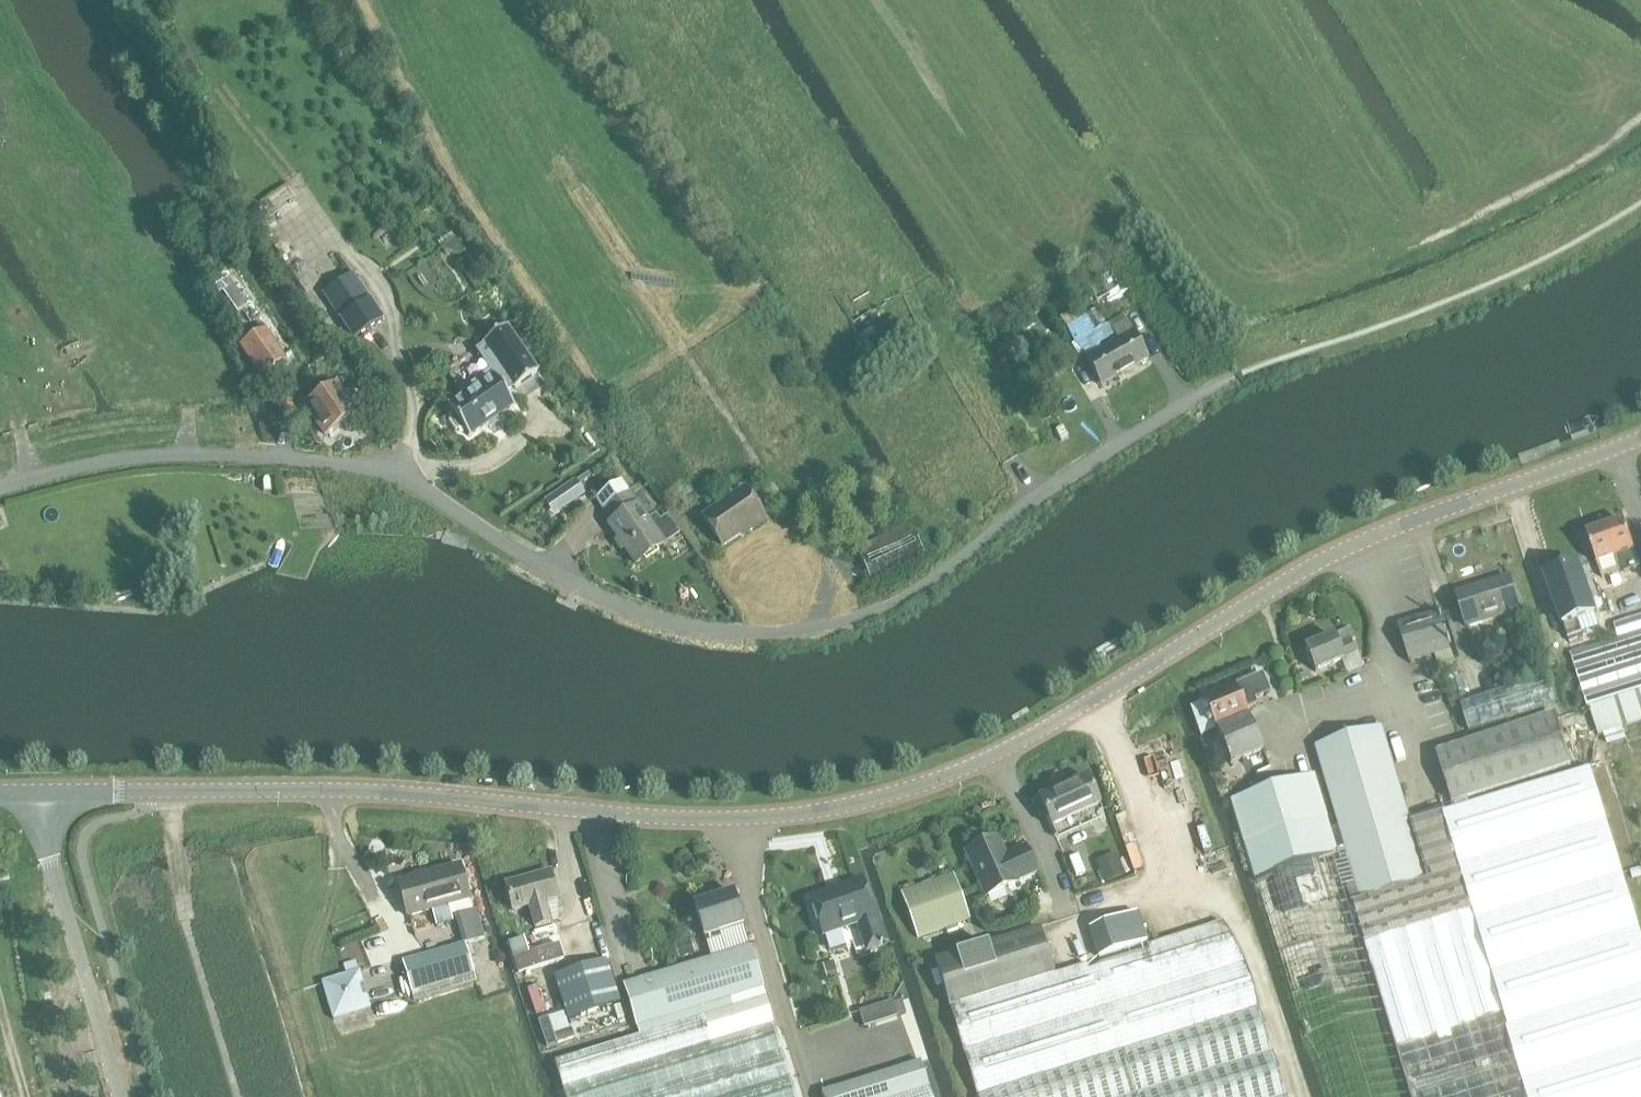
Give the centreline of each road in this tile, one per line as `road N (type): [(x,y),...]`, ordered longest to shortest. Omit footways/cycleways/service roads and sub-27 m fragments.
road 1 (tertiary): [(30,792),(302,788),(648,816),(826,810),(998,754),(1330,554),(1640,438)]
road 2 (unclassified): [(0,488),(113,458),(344,464),(413,484),(491,540),(623,604),(730,632),(793,632),(851,621),(909,595),(1128,439),(1243,376)]
road 3 (residential): [(121,1096),(30,792)]

